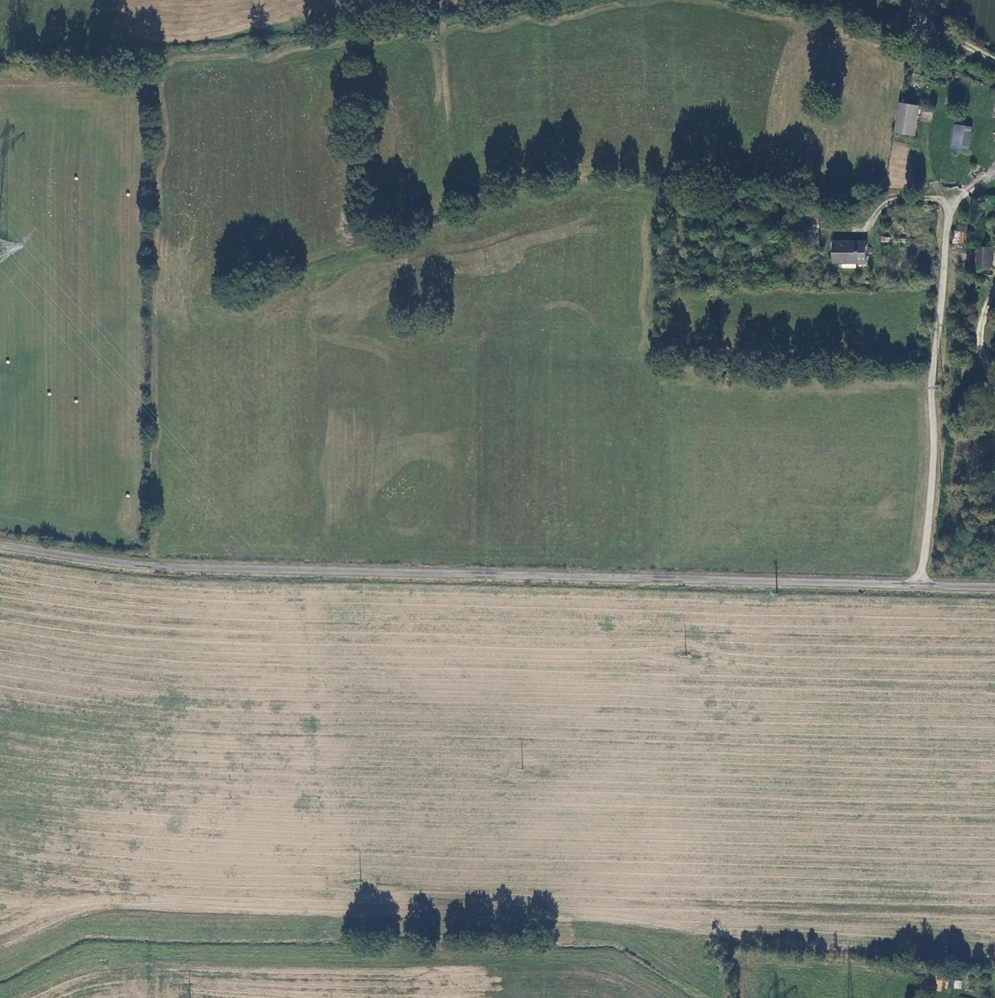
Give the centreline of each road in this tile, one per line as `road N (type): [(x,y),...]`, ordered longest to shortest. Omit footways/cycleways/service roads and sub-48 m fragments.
road 1 (unclassified): [(994,587),(168,566),(0,544)]

